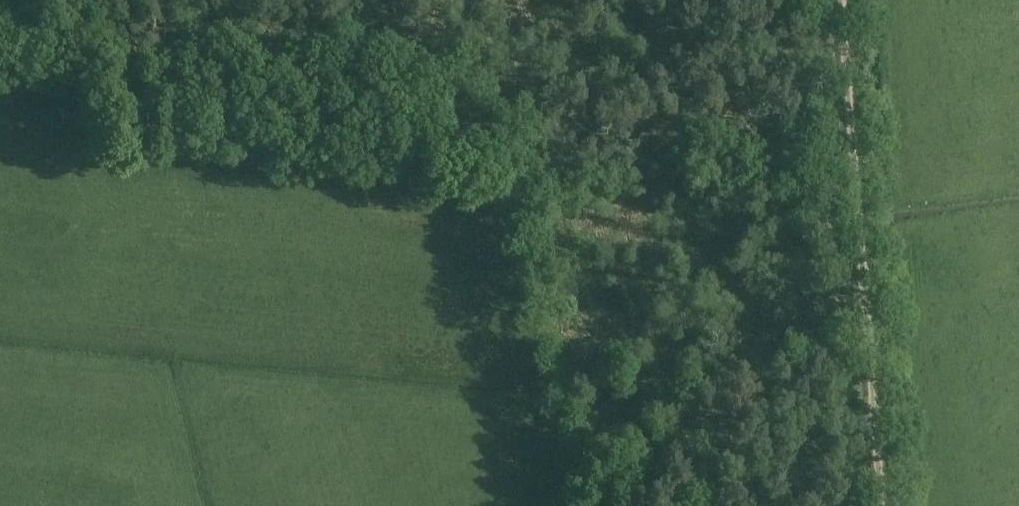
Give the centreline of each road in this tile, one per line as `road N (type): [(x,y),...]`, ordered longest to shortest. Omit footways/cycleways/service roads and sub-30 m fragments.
road 1 (track): [(881,505),(840,0)]

